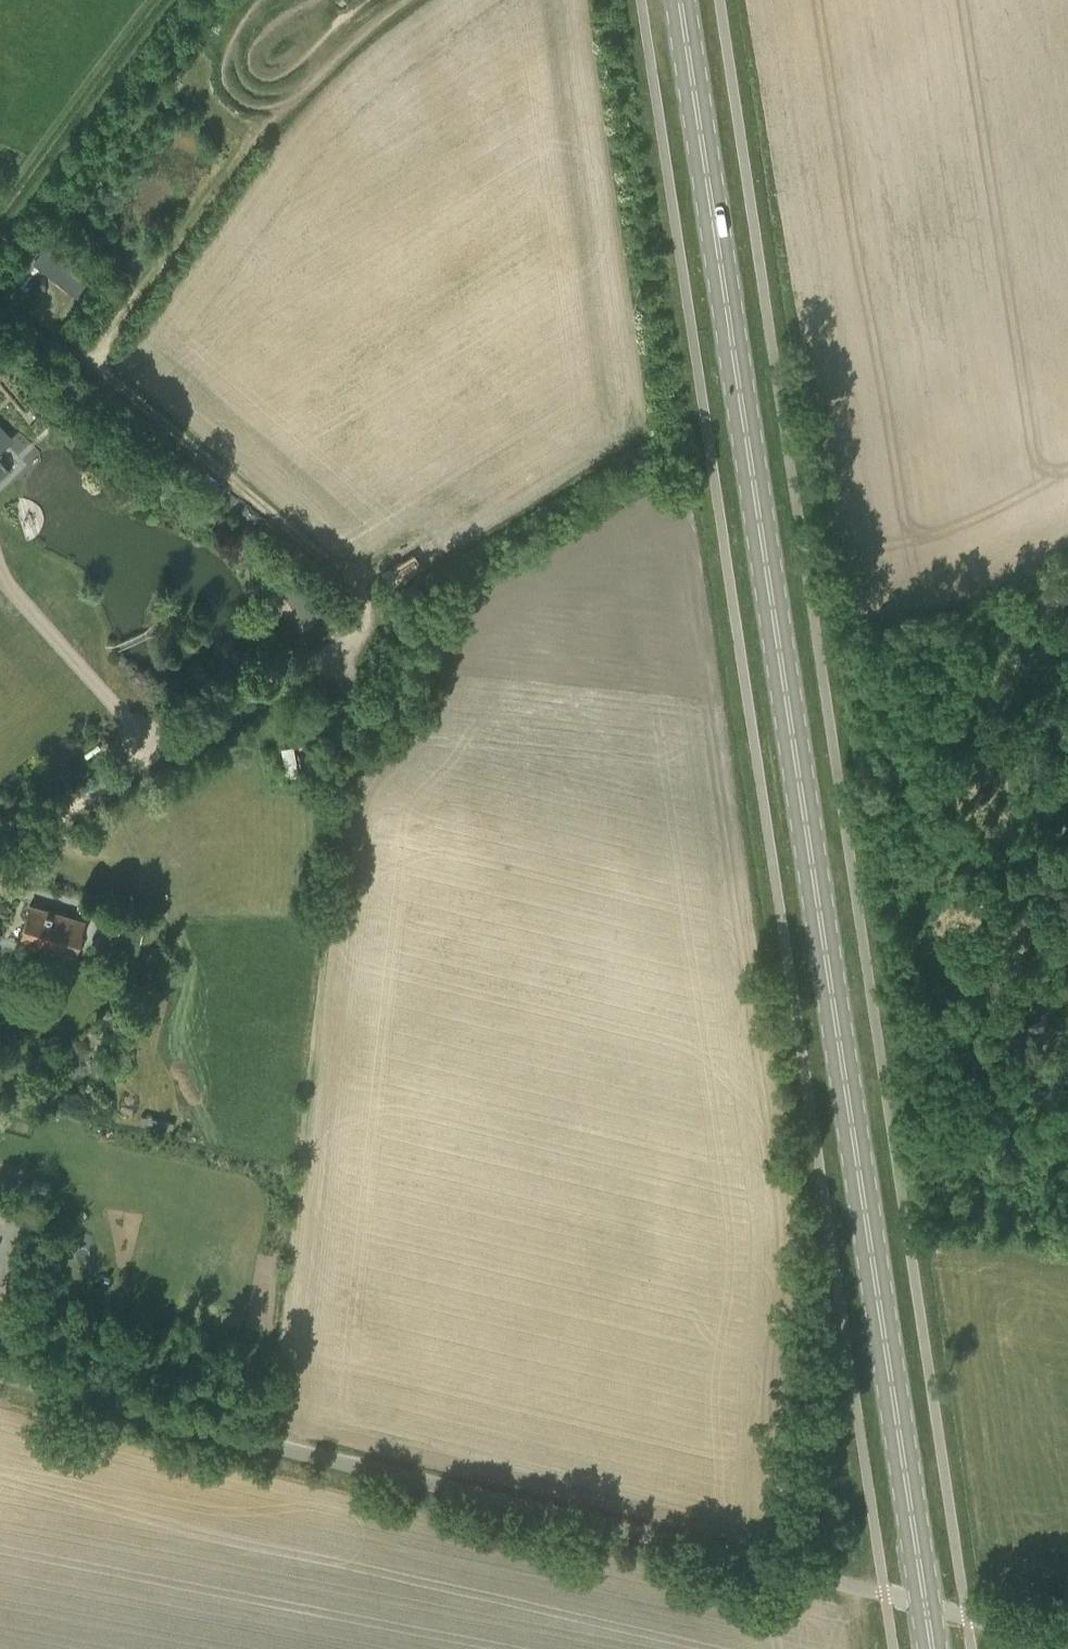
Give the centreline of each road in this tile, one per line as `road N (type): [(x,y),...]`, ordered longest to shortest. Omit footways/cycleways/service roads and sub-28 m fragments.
road 1 (primary): [(926,1607),(684,0)]
road 2 (unclassified): [(926,1607),(0,1373)]
road 3 (track): [(0,867),(59,816),(360,630)]
road 4 (unclassified): [(1067,1645),(926,1607)]

